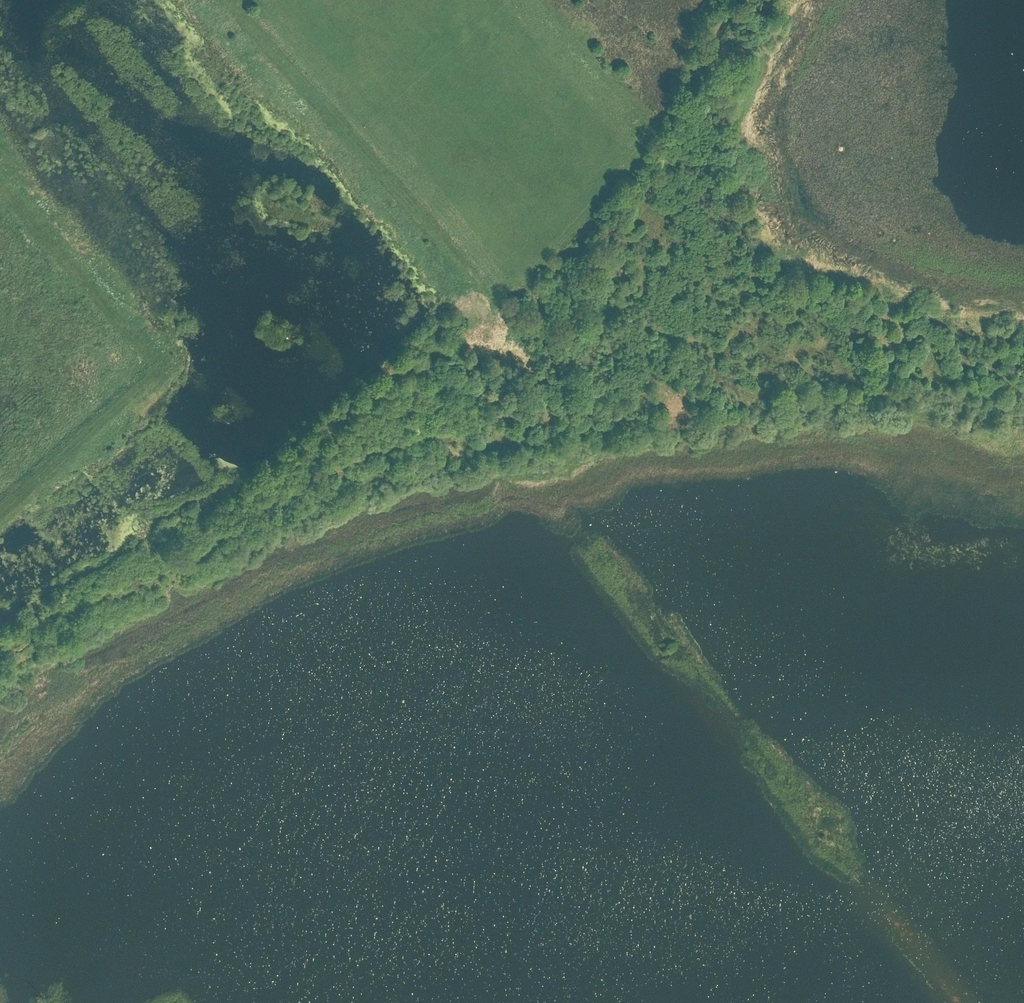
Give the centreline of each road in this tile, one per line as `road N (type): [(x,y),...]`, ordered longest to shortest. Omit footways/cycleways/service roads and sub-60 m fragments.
road 1 (track): [(0,507),(154,372),(125,326),(0,187)]

